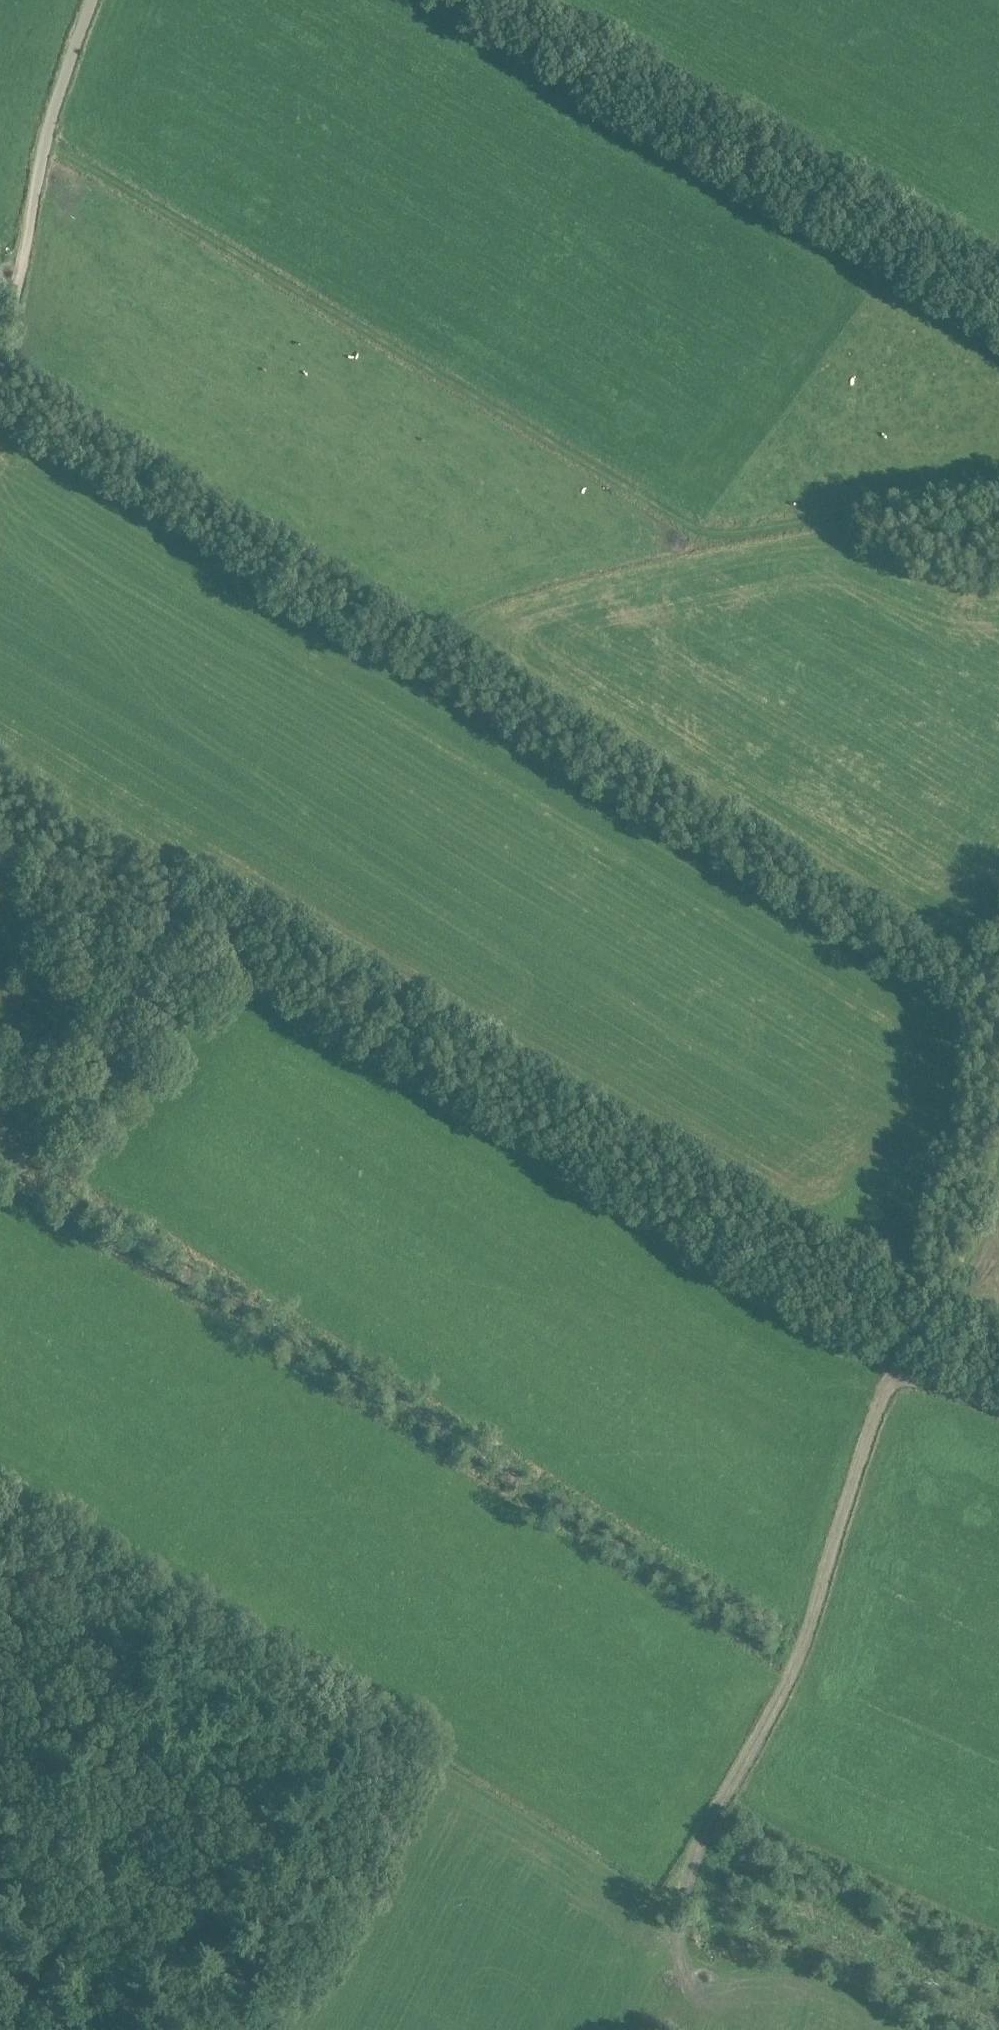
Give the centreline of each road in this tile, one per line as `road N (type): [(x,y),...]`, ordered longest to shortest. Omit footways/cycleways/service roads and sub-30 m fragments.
road 1 (track): [(689,1966),(680,1890),(687,1859),(786,1682),(833,1521),(893,1361),(775,1301),(152,915),(48,872),(0,840)]
road 2 (track): [(44,142),(713,534),(998,493)]
road 3 (unclassified): [(94,0),(45,136),(37,209),(0,342)]
road 4 (track): [(956,1297),(893,1361),(998,1404)]

